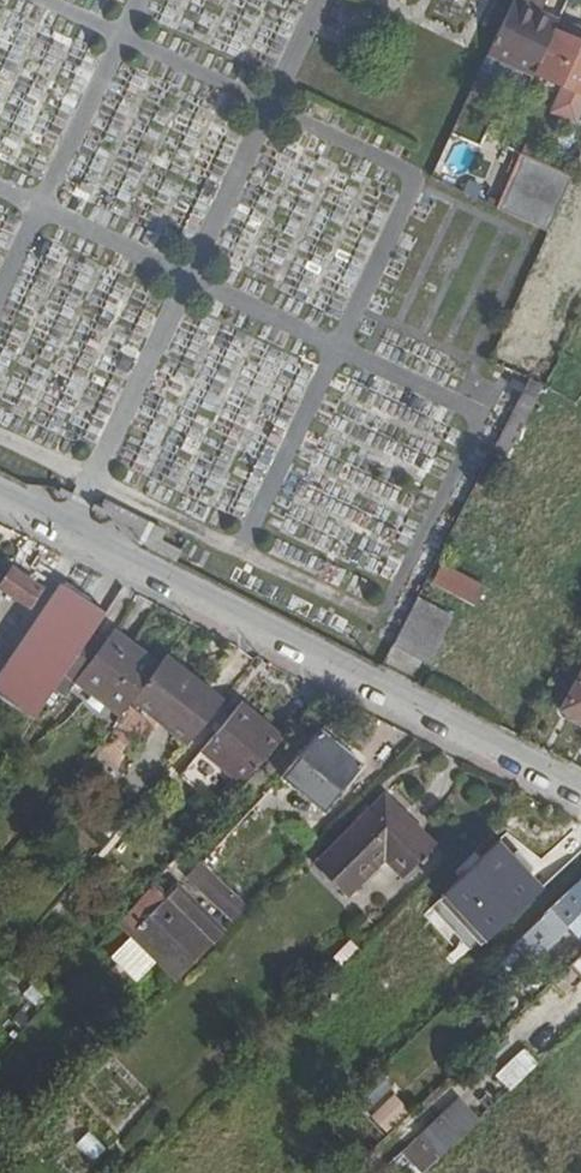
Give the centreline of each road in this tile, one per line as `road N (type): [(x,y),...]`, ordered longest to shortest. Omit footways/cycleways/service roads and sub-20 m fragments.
road 1 (residential): [(580,804),(0,507)]

